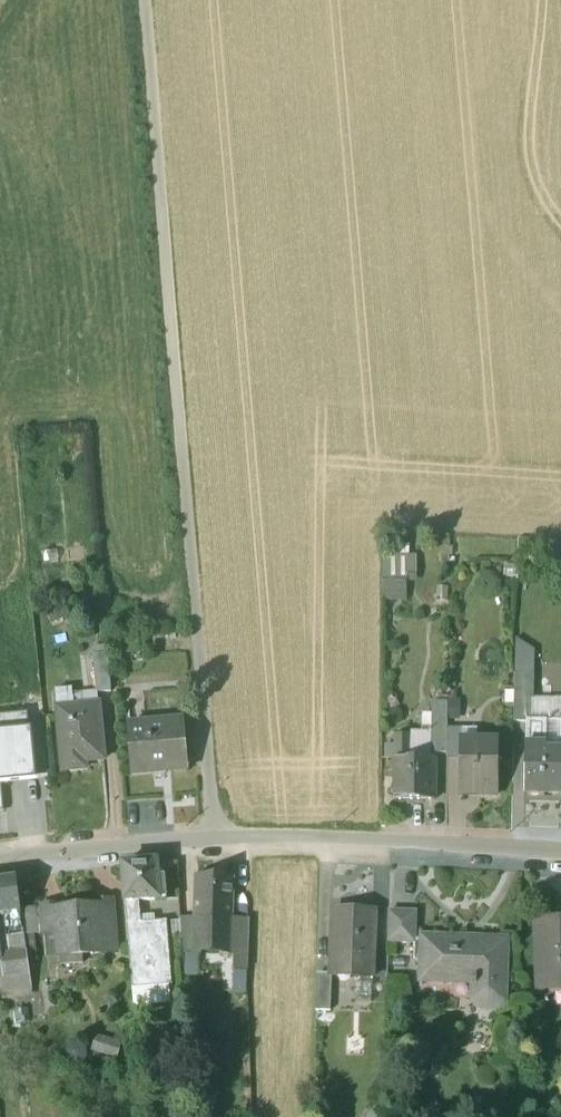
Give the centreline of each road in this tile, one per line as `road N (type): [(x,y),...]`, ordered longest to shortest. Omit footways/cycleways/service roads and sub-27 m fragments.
road 1 (track): [(144,0),(216,847)]
road 2 (residential): [(560,856),(216,847),(0,865)]

